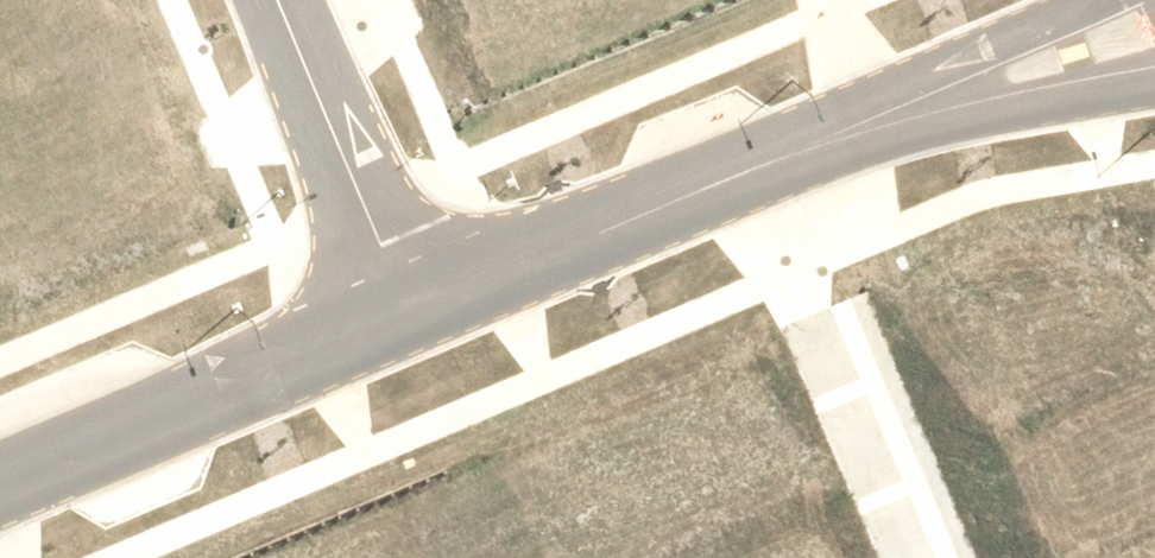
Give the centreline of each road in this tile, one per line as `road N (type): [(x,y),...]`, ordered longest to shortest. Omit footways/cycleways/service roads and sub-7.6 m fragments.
road 1 (residential): [(0,489),(409,318)]
road 2 (residential): [(753,178),(1142,24)]
road 3 (residential): [(753,178),(921,557)]
road 4 (residential): [(409,318),(753,178)]
road 5 (residential): [(277,0),(409,318)]

